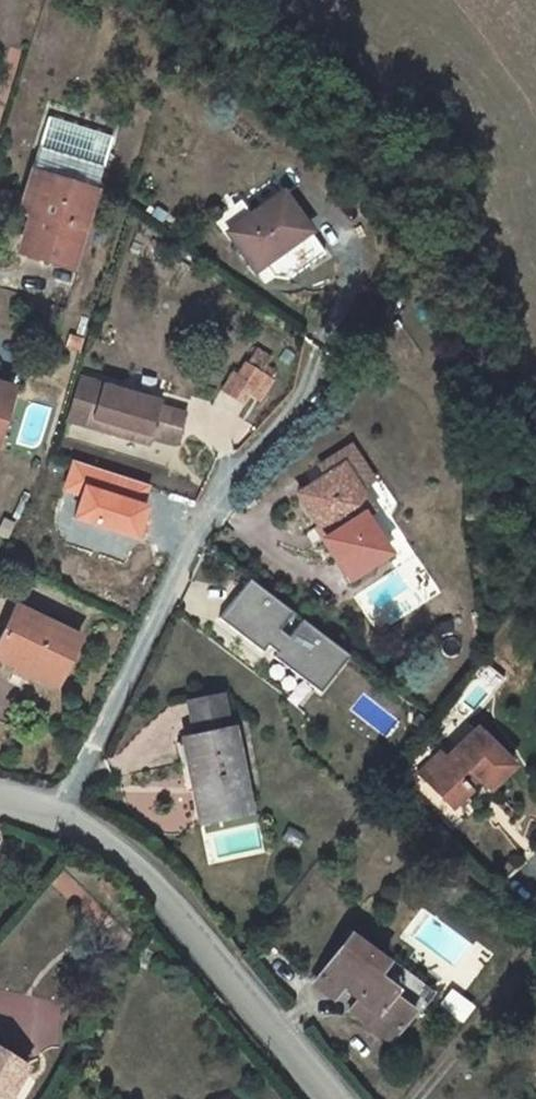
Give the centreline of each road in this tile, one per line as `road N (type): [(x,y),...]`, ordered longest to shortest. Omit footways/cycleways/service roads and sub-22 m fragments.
road 1 (unclassified): [(295,397),(213,485),(58,822)]
road 2 (unclassified): [(341,1098),(250,997),(167,884),(58,822)]

